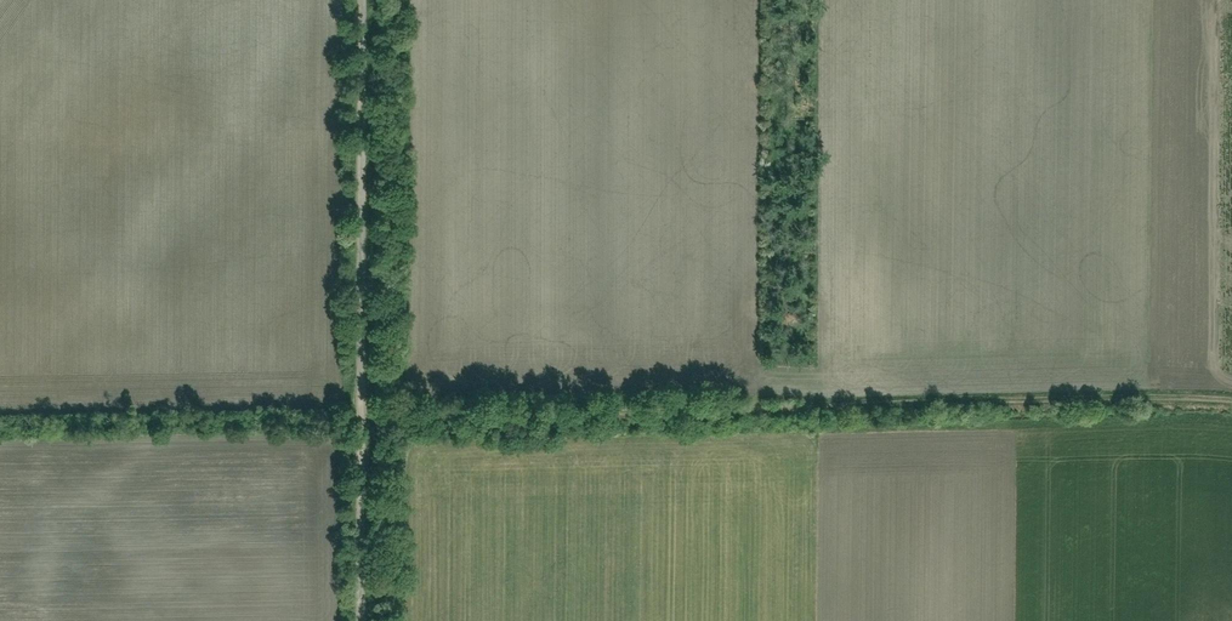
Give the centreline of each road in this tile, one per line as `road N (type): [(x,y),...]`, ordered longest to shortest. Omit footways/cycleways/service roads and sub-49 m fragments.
road 1 (residential): [(361,620),(360,0)]

